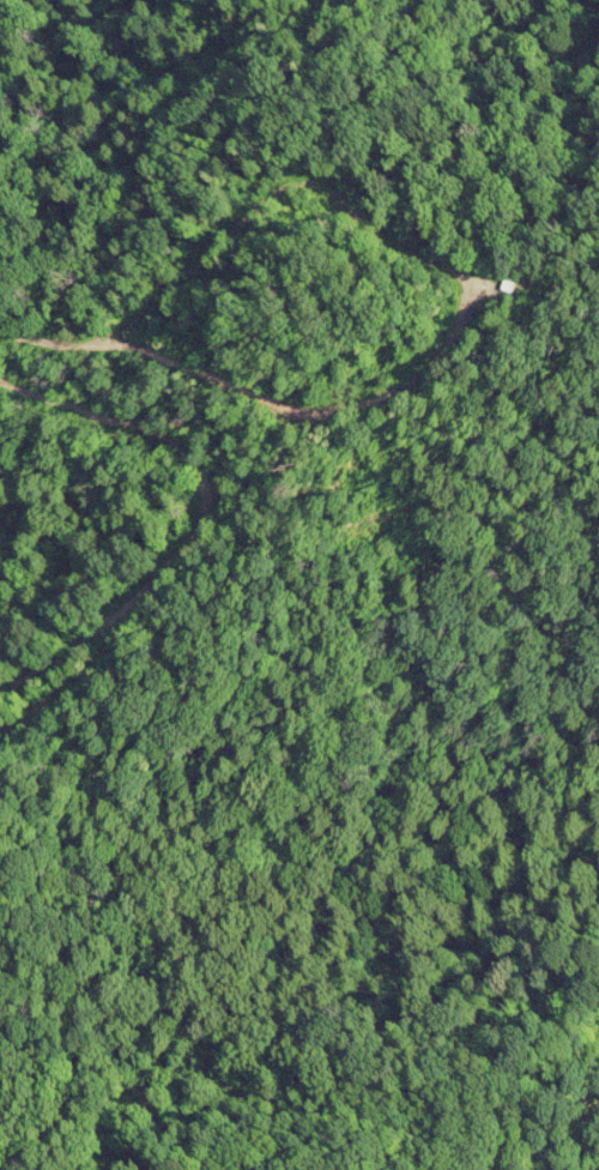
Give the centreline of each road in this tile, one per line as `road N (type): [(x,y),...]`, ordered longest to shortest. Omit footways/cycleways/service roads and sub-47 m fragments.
road 1 (residential): [(0,684),(80,643),(164,559),(164,507),(42,404),(0,381)]

